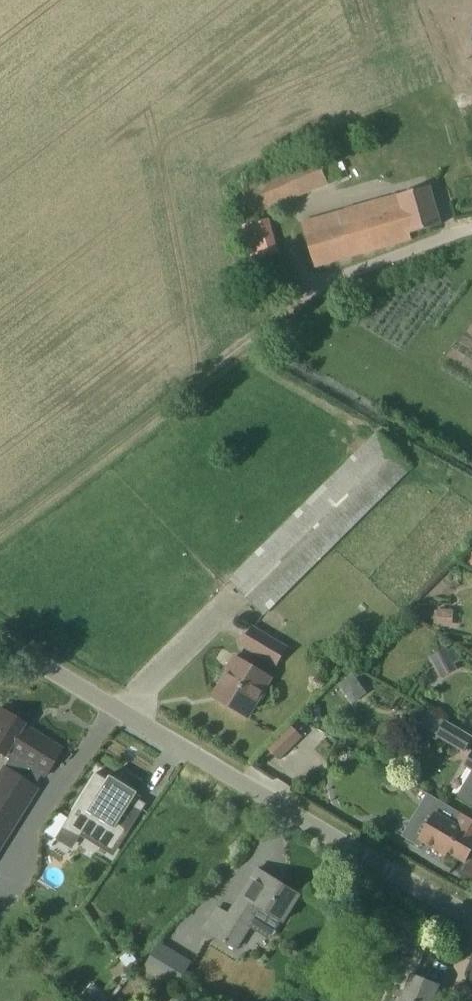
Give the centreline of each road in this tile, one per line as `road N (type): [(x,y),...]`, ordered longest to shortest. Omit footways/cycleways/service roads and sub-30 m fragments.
road 1 (track): [(0,530),(285,318),(471,229)]
road 2 (unclassified): [(248,777),(0,637)]
road 3 (residential): [(471,910),(248,777)]

